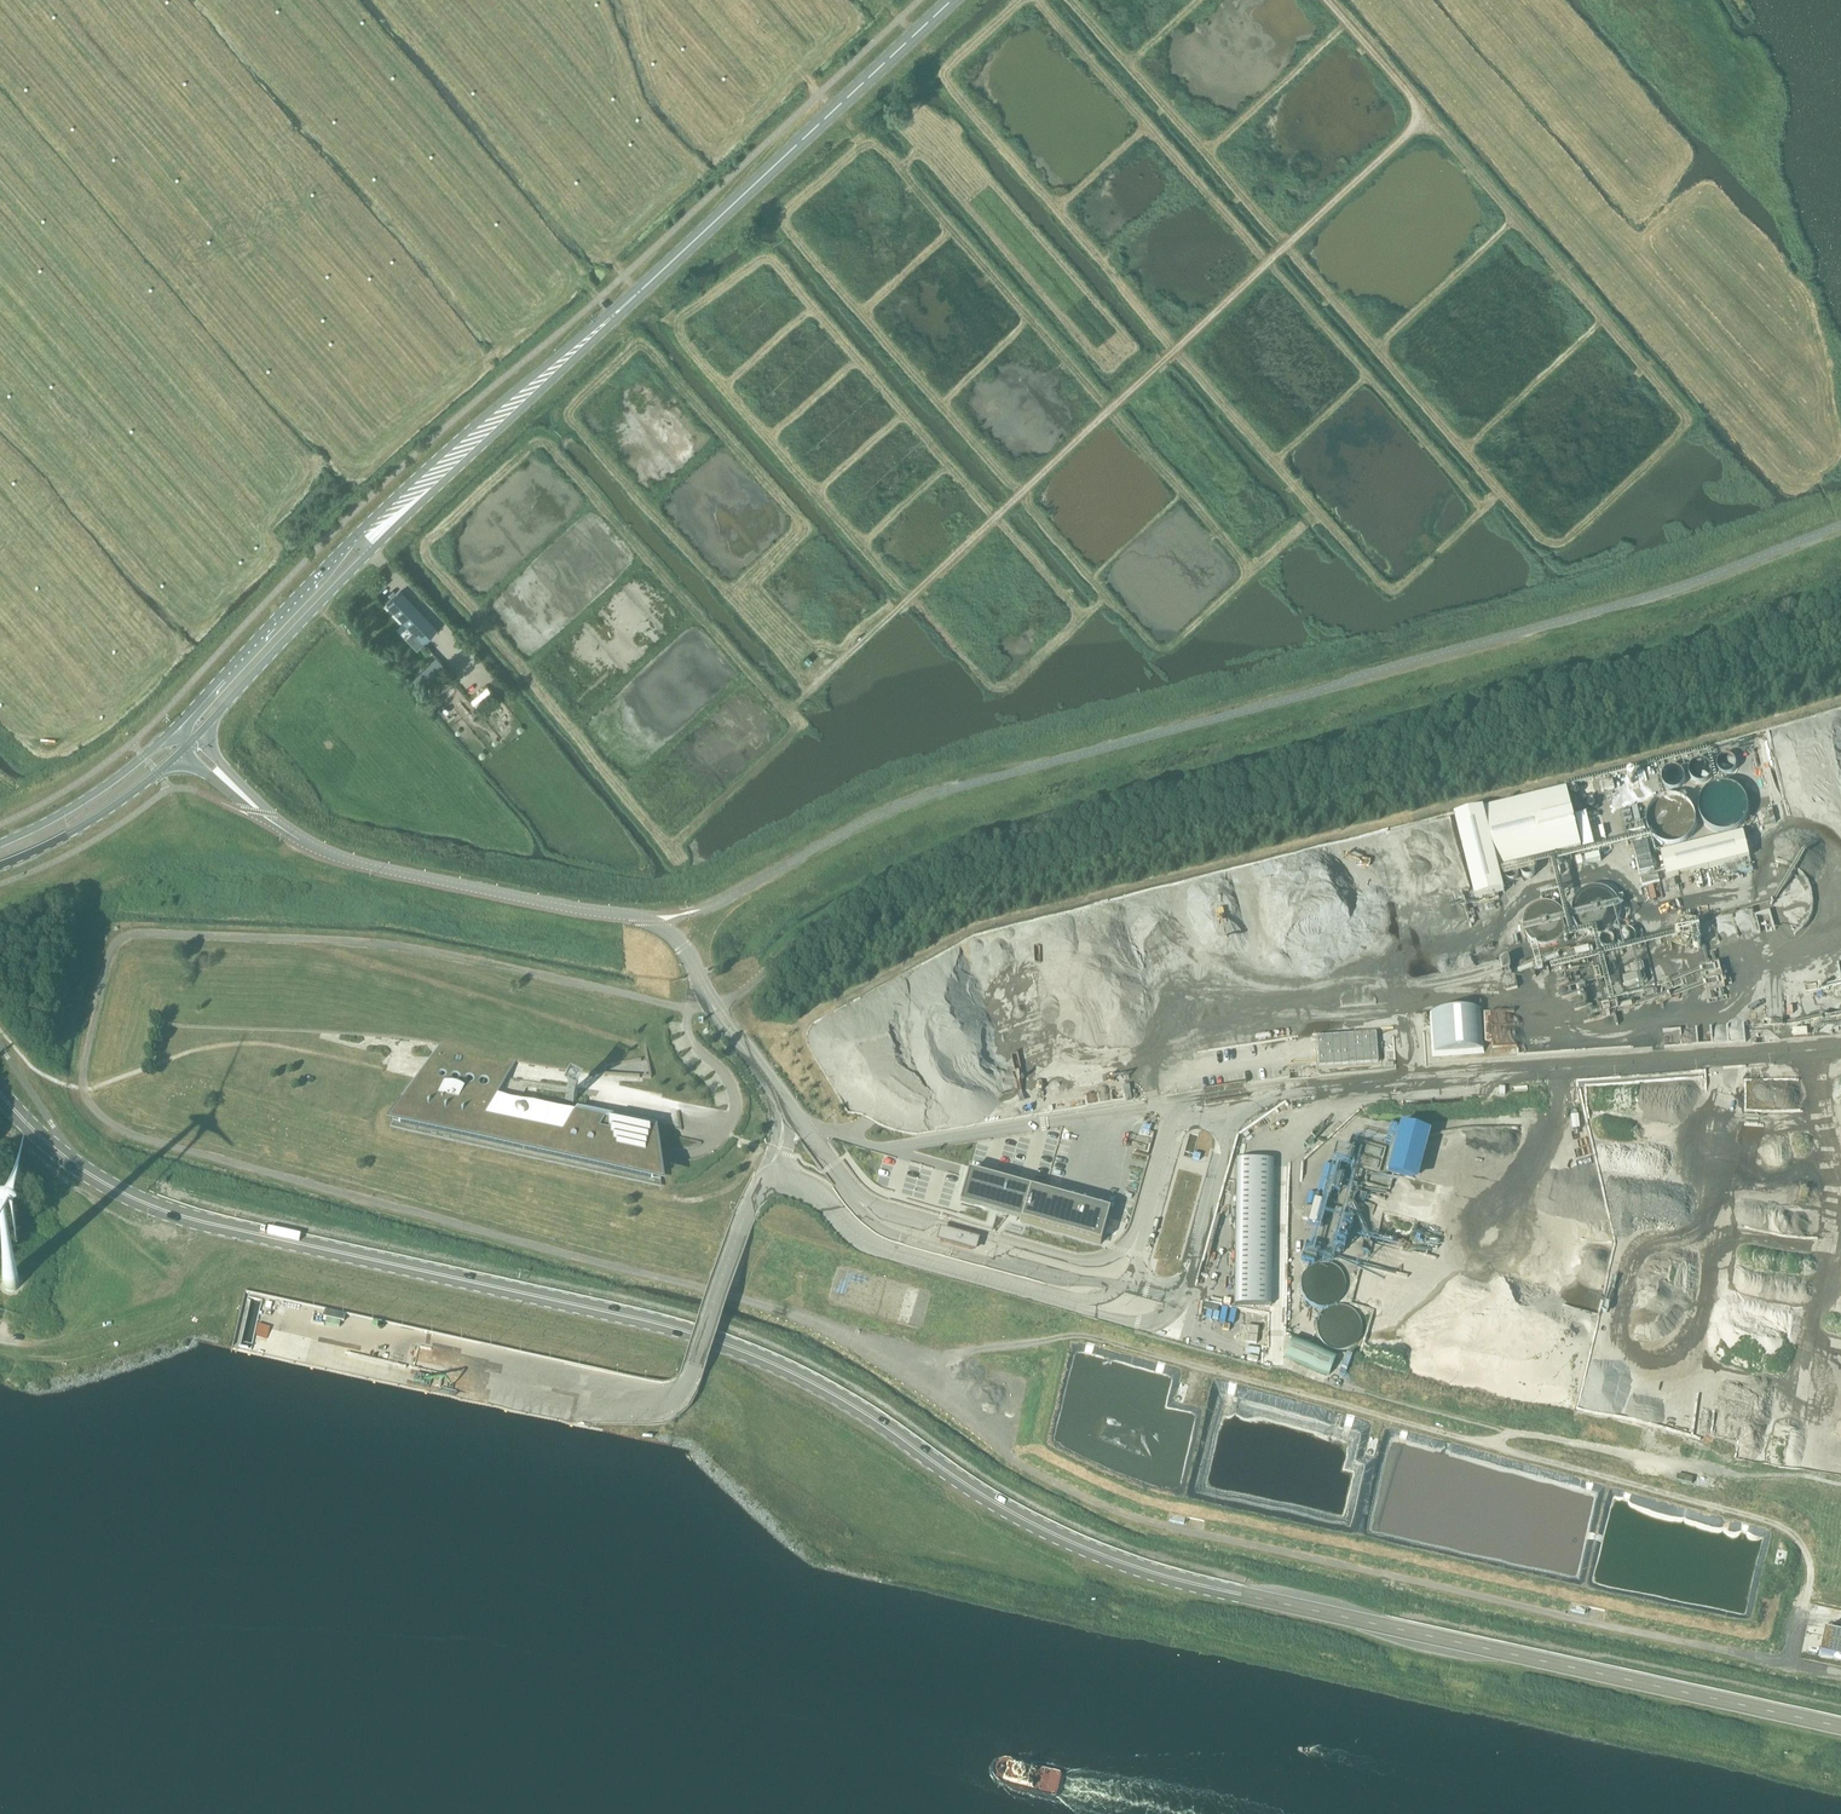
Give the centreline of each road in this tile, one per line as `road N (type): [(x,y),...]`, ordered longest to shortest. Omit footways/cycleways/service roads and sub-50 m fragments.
road 1 (primary): [(1840,1728),(1190,1584),(1100,1556),(988,1500),(841,1400),(751,1355),(662,1325),(157,1209),(84,1172),(0,1093)]
road 2 (track): [(1325,0),(1422,109),(1410,132),(791,708)]
road 3 (primary): [(614,318),(372,519),(173,728)]
road 4 (primary): [(194,739),(369,553),(614,318)]
road 5 (unclassified): [(696,973),(677,939),(643,919),(361,865),(263,815)]
road 6 (track): [(414,1074),(382,1126),(391,1134),(673,1198),(731,1188),(760,1147)]
road 7 (primary): [(614,318),(951,0)]
road 8 (primary): [(0,867),(123,803),(184,750)]
road 9 (primary): [(173,728),(89,798),(0,846)]
road 10 (track): [(725,0),(778,46),(856,136)]

